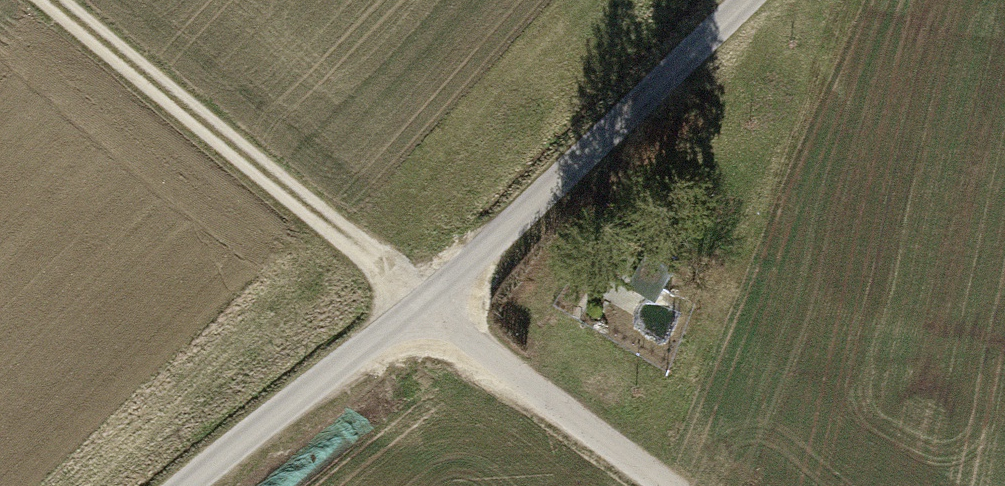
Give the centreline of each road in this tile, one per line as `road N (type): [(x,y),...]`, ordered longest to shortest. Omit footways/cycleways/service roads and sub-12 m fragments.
road 1 (track): [(734,0),(431,299),(184,485)]
road 2 (track): [(431,299),(61,0)]
road 3 (track): [(431,299),(685,485)]

